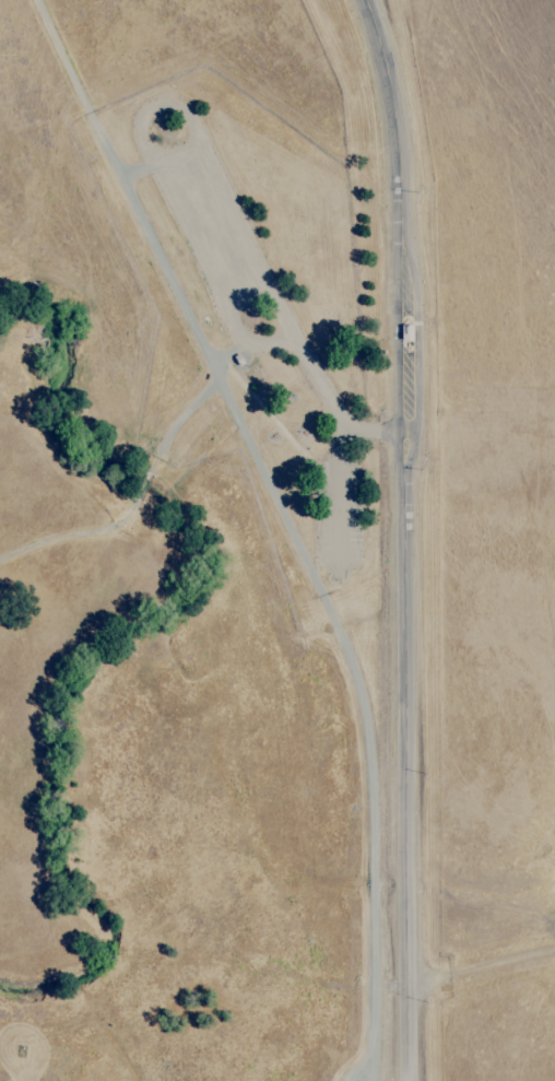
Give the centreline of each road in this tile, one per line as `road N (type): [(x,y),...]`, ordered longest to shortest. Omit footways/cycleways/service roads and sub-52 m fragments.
road 1 (track): [(365,1080),(367,741),(350,661),(31,0)]
road 2 (residential): [(363,0),(389,58),(415,451),(405,1080)]

